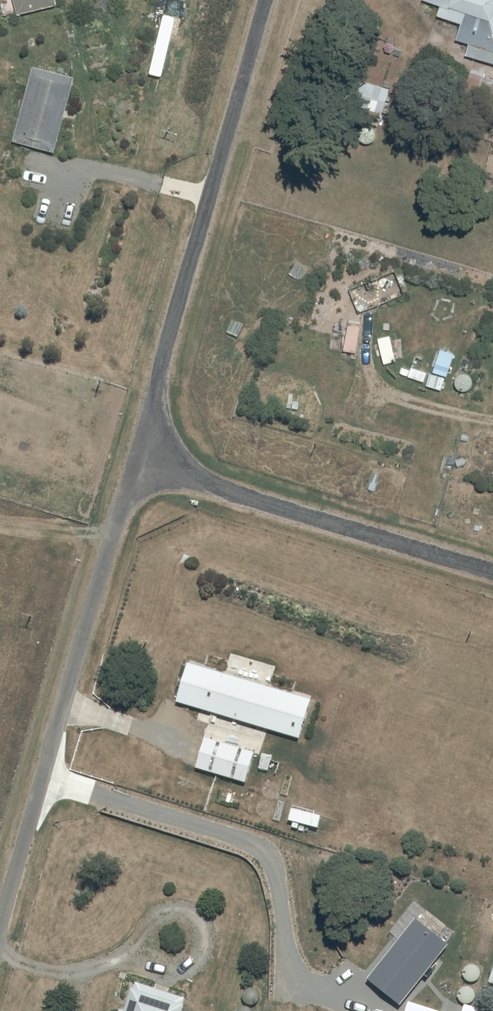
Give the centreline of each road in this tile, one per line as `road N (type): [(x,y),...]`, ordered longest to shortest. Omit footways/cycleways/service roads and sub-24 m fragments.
road 1 (residential): [(0,929),(145,454)]
road 2 (residential): [(145,454),(274,0)]
road 3 (residential): [(145,454),(492,559)]

